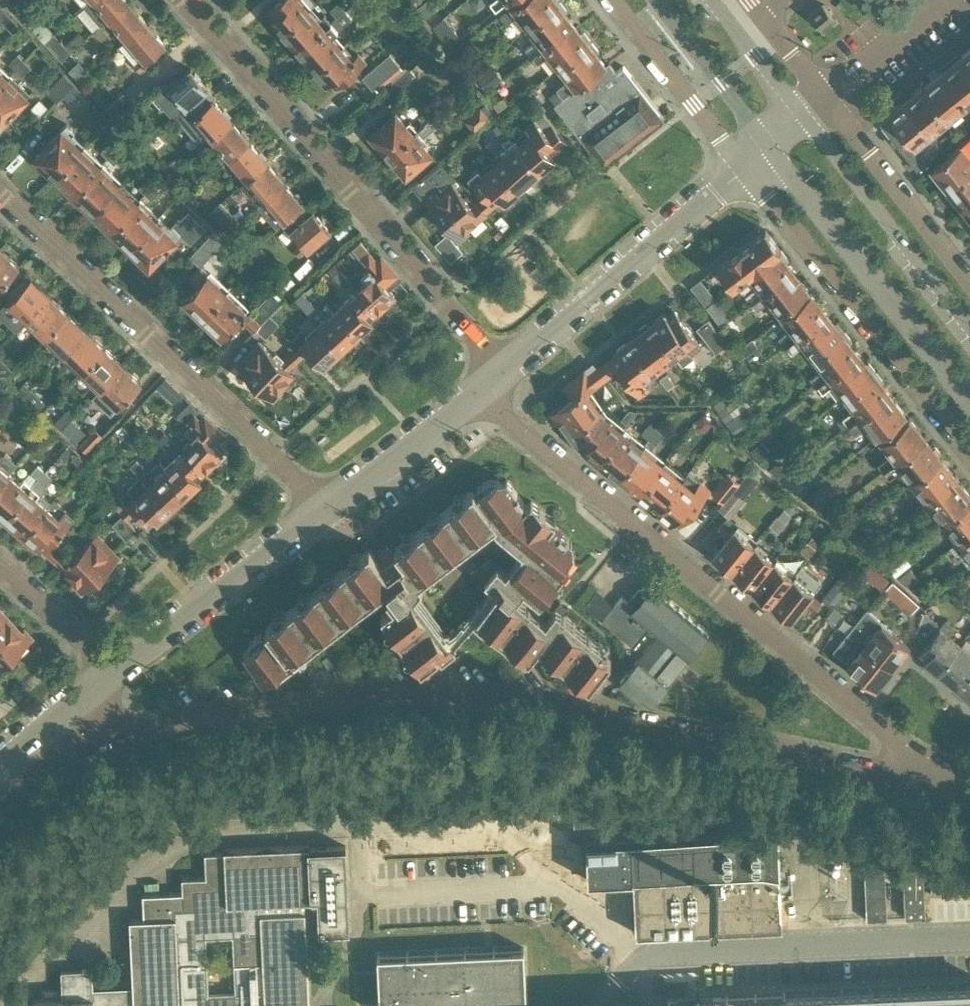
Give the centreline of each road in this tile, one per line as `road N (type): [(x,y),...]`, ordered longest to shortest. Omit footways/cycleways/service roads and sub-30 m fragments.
road 1 (residential): [(935,773),(864,768),(543,701),(467,693),(308,698),(70,740),(40,732)]
road 2 (residential): [(935,773),(477,391)]
road 3 (residential): [(503,369),(183,0)]
road 4 (residential): [(0,197),(324,509)]
road 5 (residential): [(744,169),(969,453)]
road 6 (tertiary): [(768,147),(969,401)]
road 7 (residential): [(503,369),(744,169)]
road 8 (residential): [(111,672),(324,509)]
road 9 (tertiary): [(969,329),(805,120)]
road 10 (residential): [(969,284),(827,103)]
road 11 (residential): [(611,0),(744,169)]
road 12 (residential): [(324,509),(477,391)]
road 13 (tertiary): [(654,0),(768,147)]
road 14 (residential): [(827,103),(942,0)]
road 15 (tertiary): [(805,120),(712,0)]
road 16 (residential): [(111,672),(0,570)]

